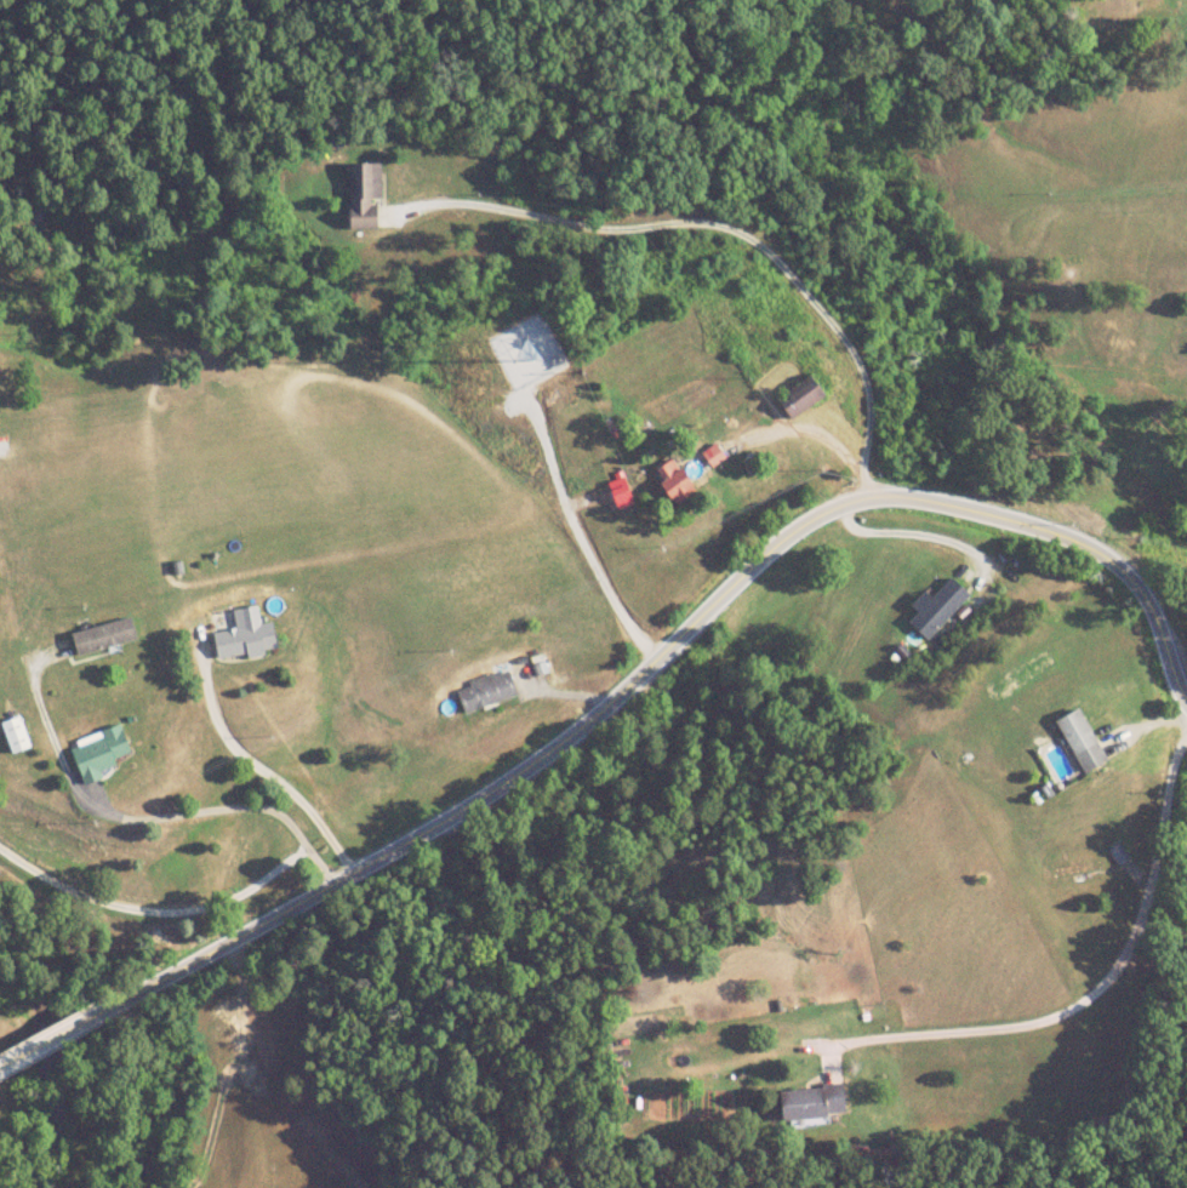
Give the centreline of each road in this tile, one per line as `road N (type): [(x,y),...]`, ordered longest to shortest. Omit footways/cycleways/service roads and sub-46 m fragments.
road 1 (secondary): [(85,1021),(498,789),(587,725),(787,537),(857,497),(942,502),(1105,552),(1151,601),(1186,706)]

